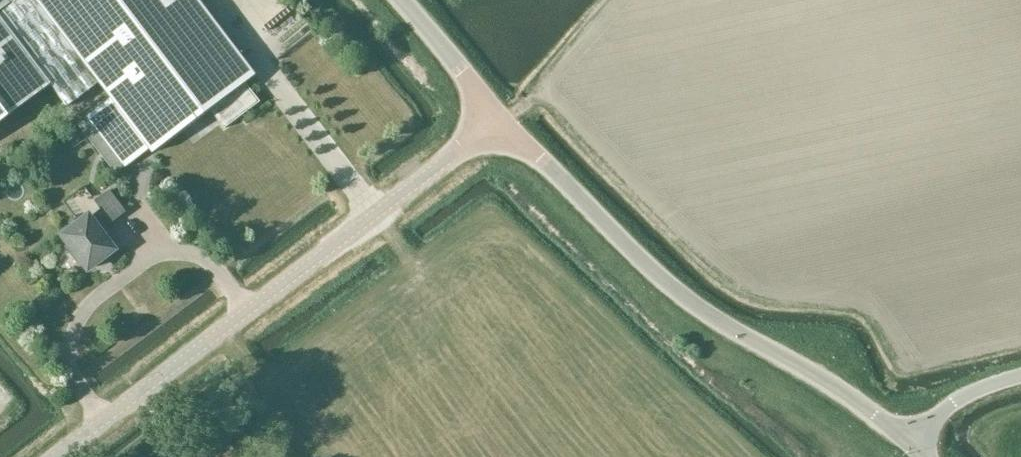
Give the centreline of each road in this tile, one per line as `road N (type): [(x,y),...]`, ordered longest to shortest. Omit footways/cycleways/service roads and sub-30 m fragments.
road 1 (tertiary): [(59,456),(499,124)]
road 2 (unclassified): [(909,443),(818,379),(718,324),(499,124)]
road 3 (tertiary): [(499,124),(390,0)]
road 4 (unclassified): [(909,443),(969,396),(1020,378)]

